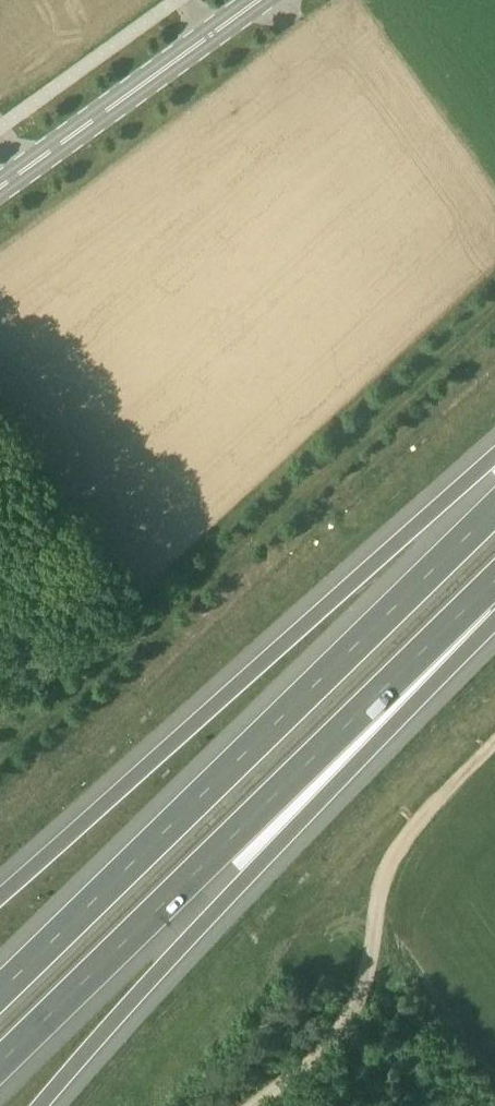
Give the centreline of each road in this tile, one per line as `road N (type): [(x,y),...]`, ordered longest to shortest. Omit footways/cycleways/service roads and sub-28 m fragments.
road 1 (motorway): [(0,1063),(494,581)]
road 2 (motorway): [(494,510),(0,992)]
road 3 (motorway): [(40,1105),(494,592)]
road 4 (motorway): [(494,457),(0,893)]
road 5 (track): [(259,1105),(362,1007),(397,862),(494,758)]
road 6 (secondary): [(0,187),(259,0)]

